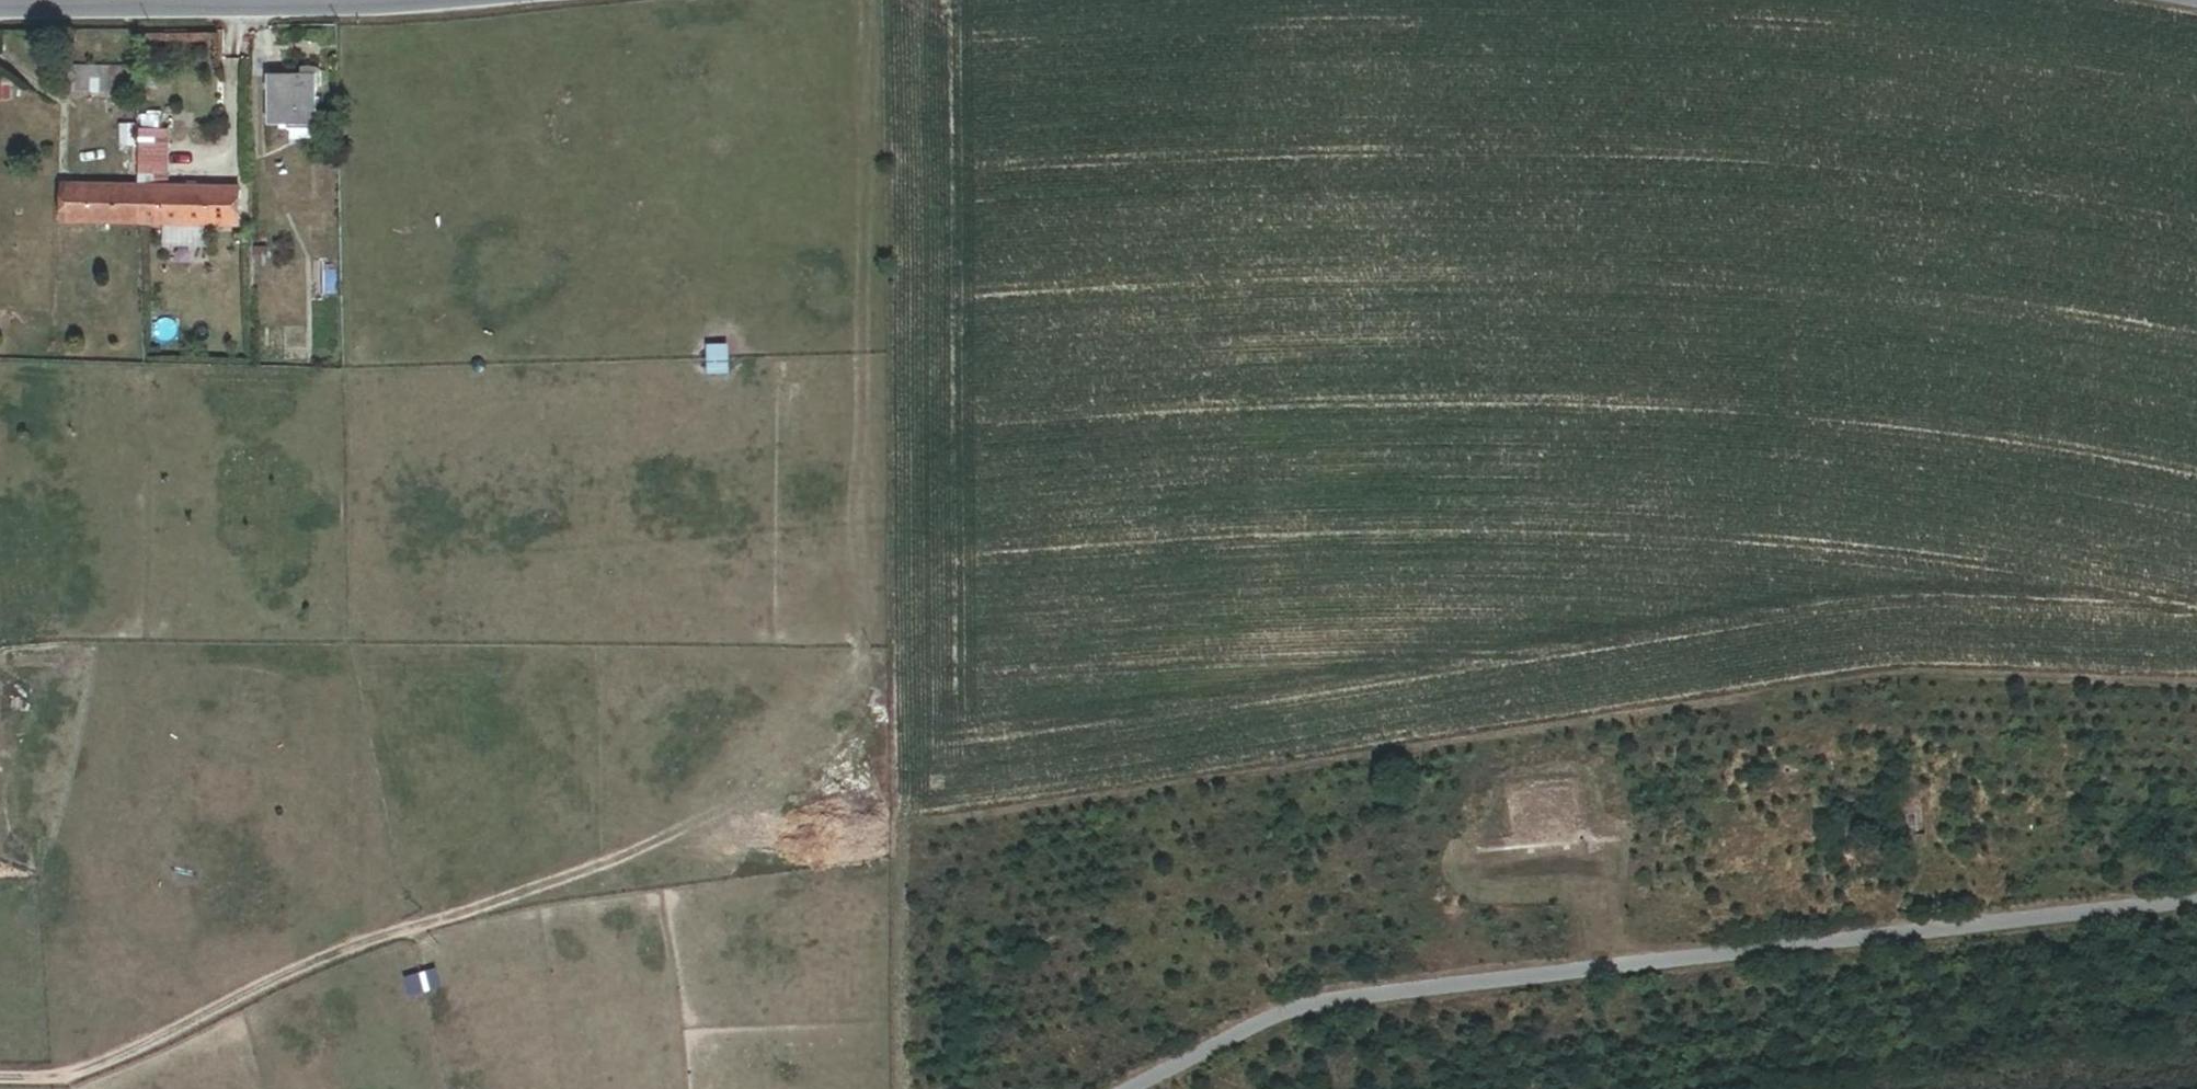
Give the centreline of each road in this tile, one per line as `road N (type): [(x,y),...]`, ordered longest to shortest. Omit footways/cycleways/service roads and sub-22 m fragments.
road 1 (residential): [(0,12),(332,14),(492,0)]

